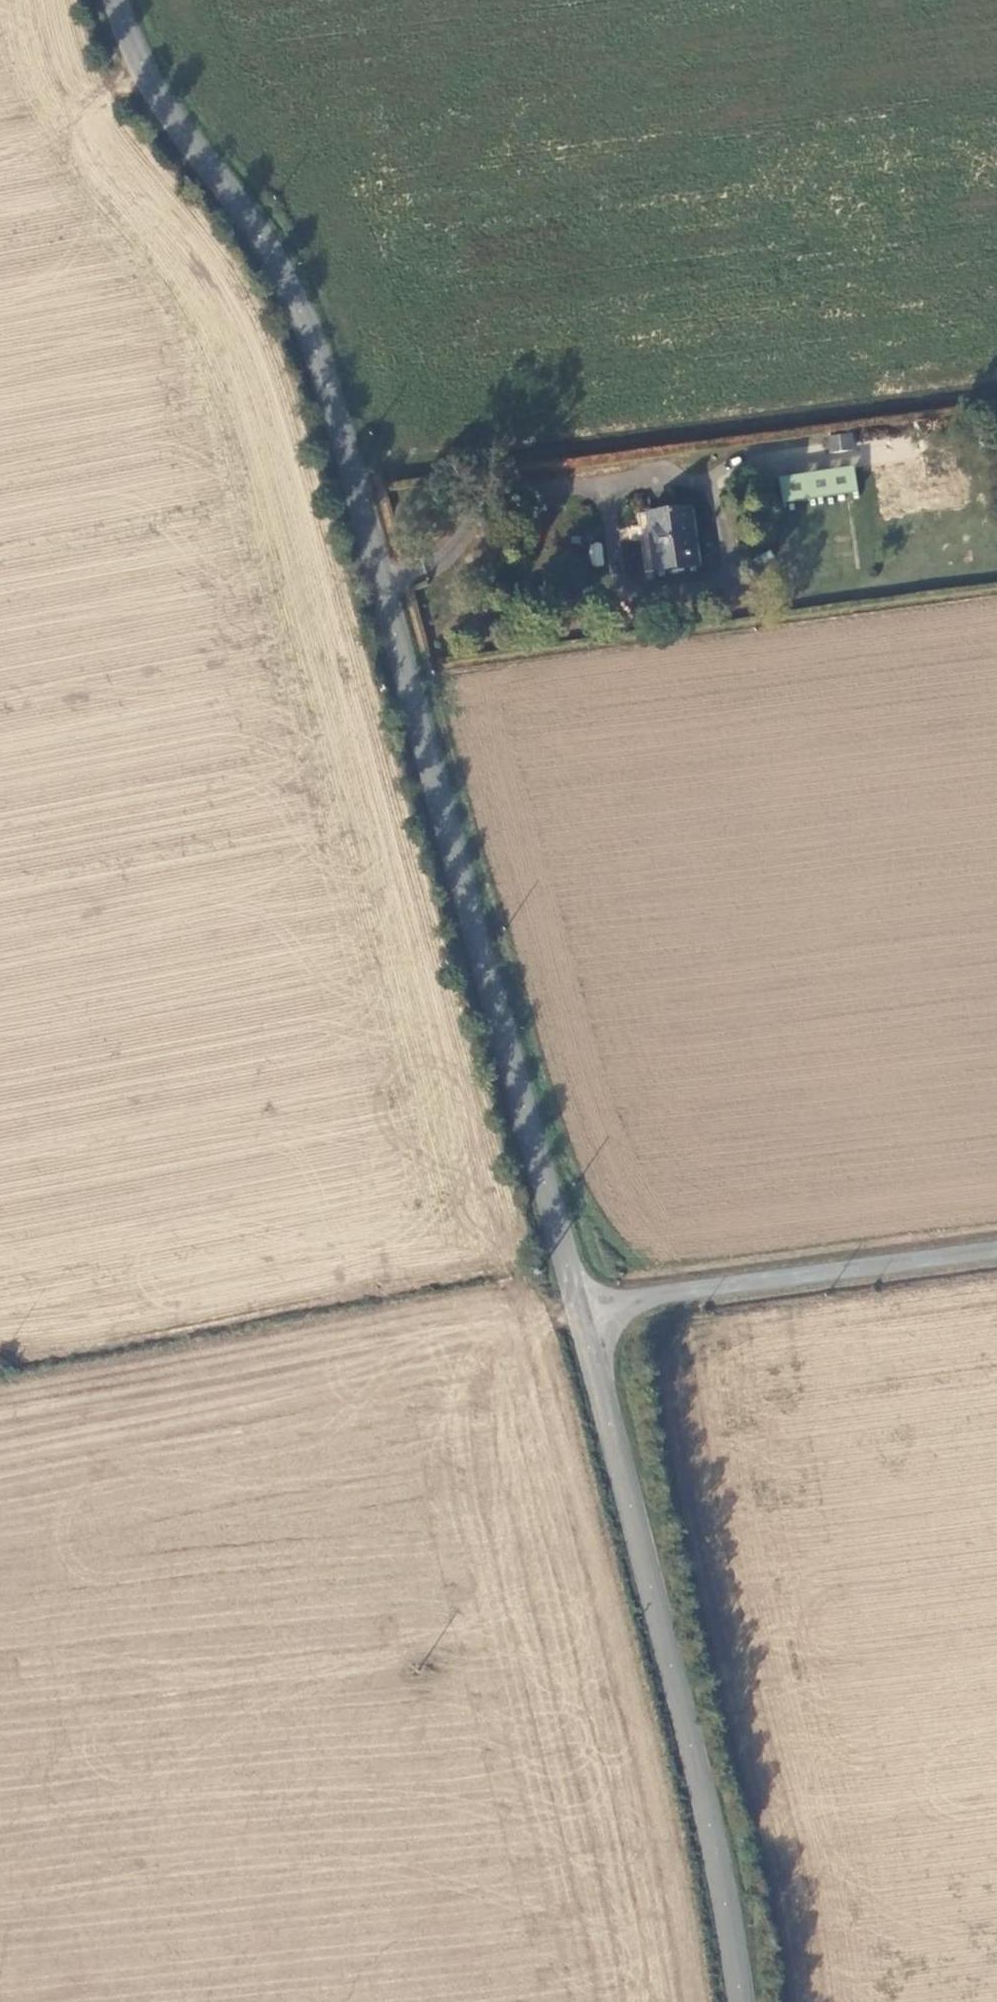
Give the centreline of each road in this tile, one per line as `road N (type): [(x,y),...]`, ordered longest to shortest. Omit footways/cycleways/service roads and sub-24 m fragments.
road 1 (tertiary): [(117,0),(165,102),(277,258),(337,386),(581,1314)]
road 2 (tertiary): [(581,1314),(676,1657),(747,2001)]
road 3 (unclassified): [(581,1314),(996,1255)]

